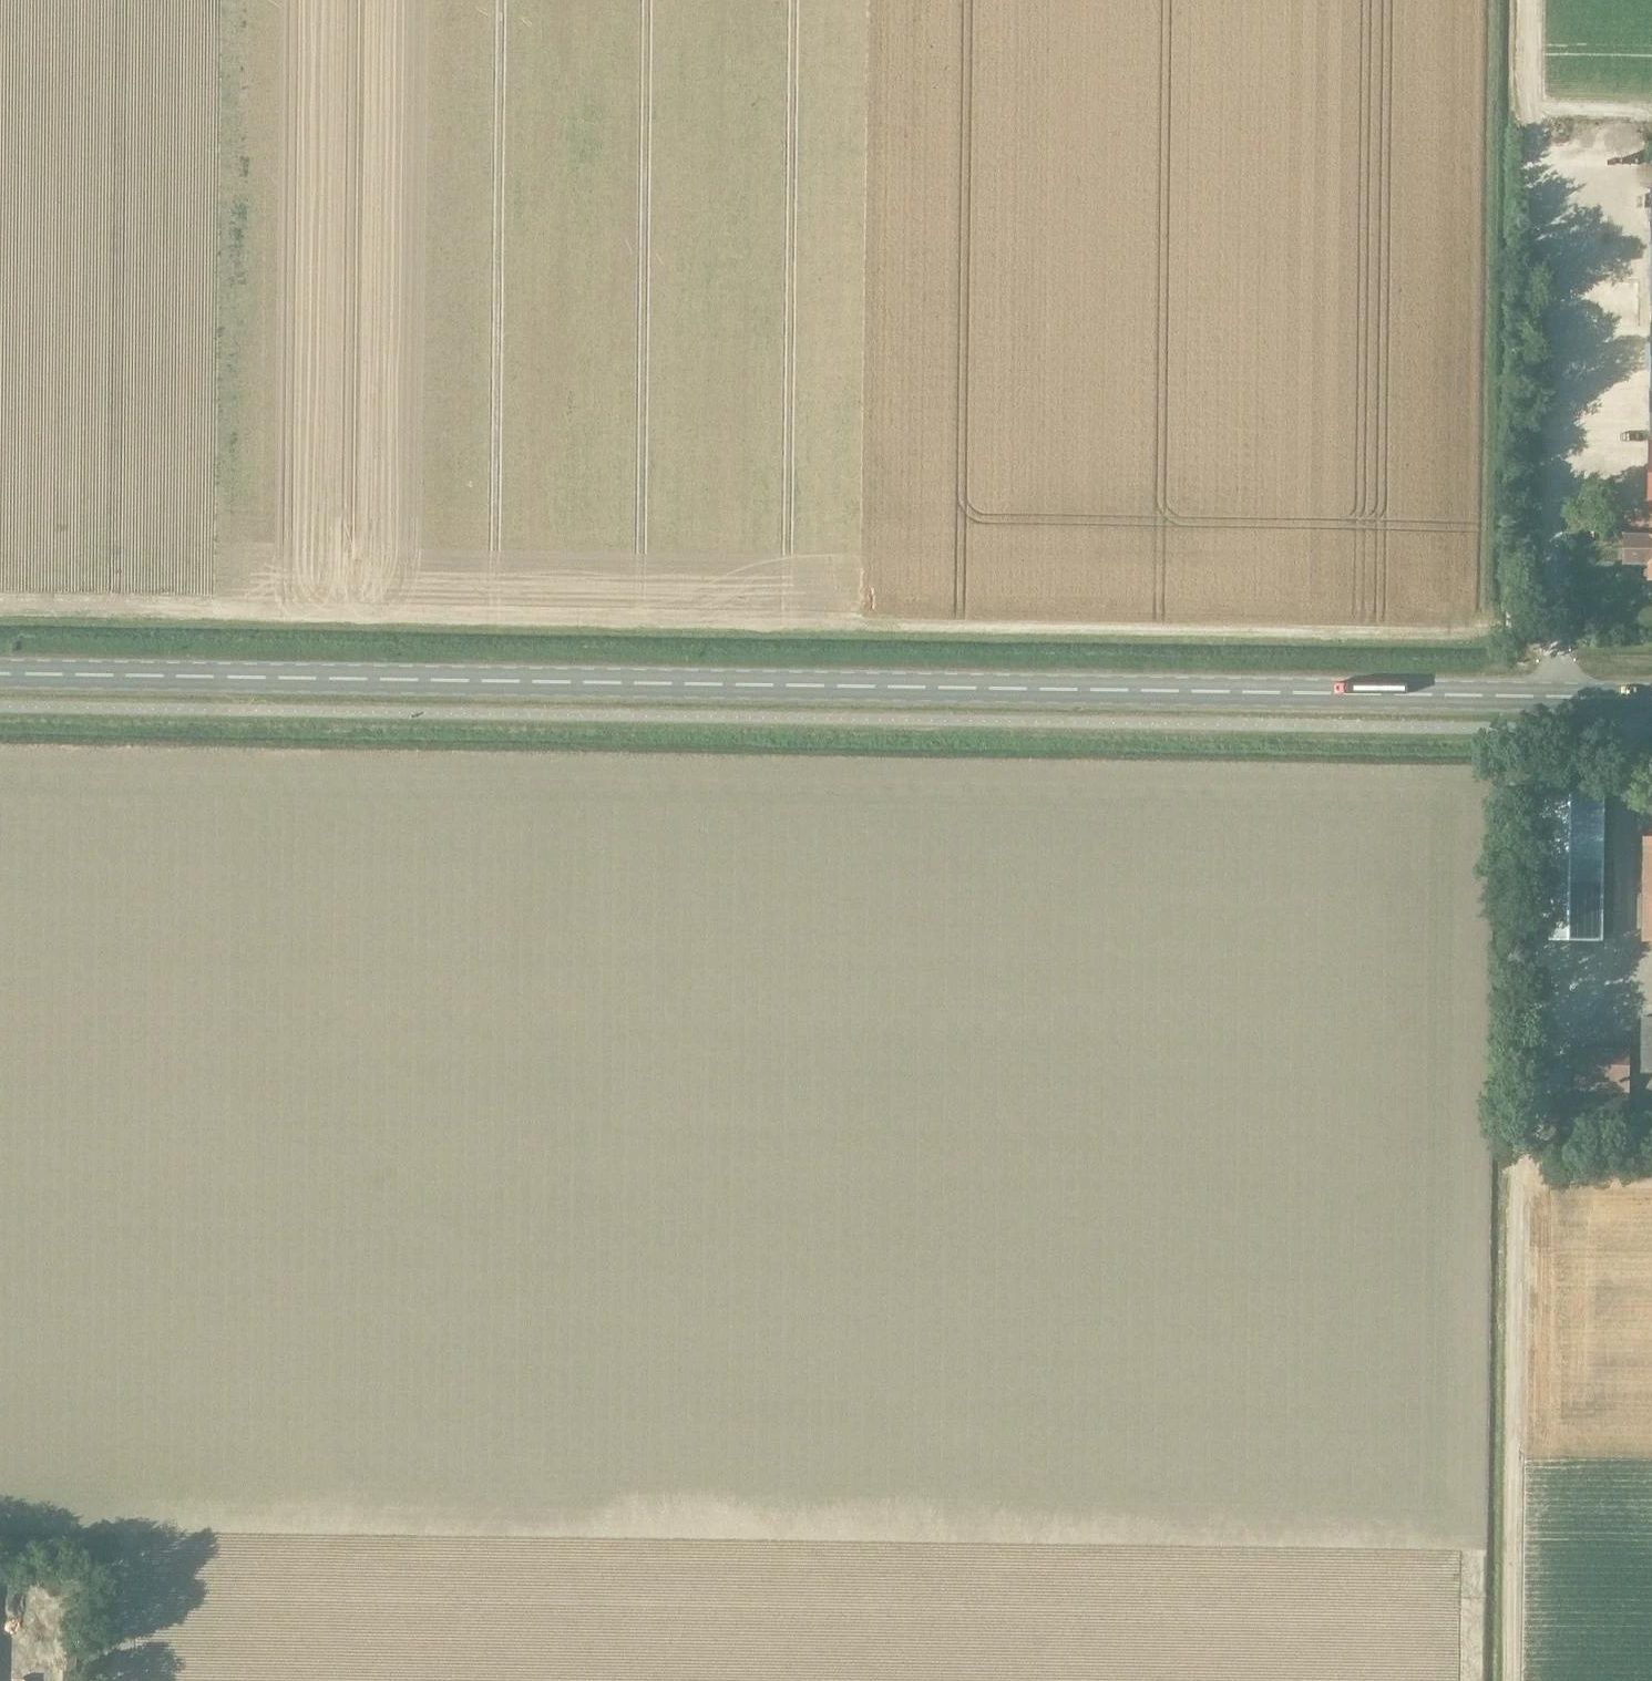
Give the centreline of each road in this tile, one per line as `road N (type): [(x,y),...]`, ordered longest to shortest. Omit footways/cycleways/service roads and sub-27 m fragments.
road 1 (secondary): [(1651,698),(0,674)]

